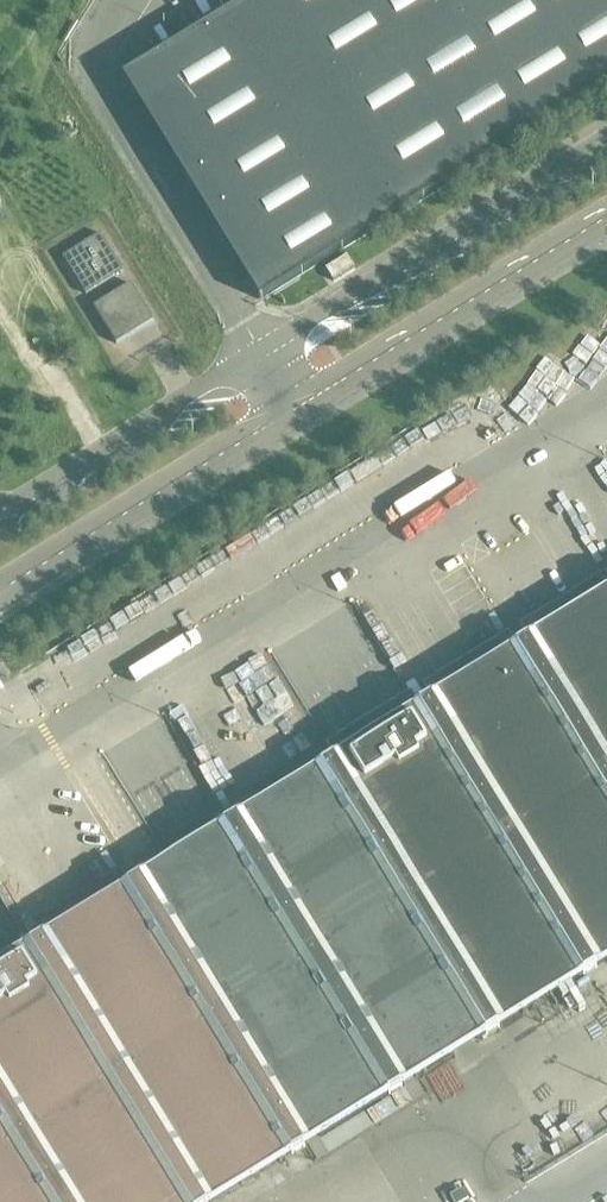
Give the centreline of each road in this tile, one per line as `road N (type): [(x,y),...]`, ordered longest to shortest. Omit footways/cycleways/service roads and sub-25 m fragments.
road 1 (unclassified): [(606,147),(264,358)]
road 2 (unclassified): [(295,409),(606,216)]
road 3 (unclassified): [(0,590),(295,409)]
road 4 (unclassified): [(264,358),(0,520)]

